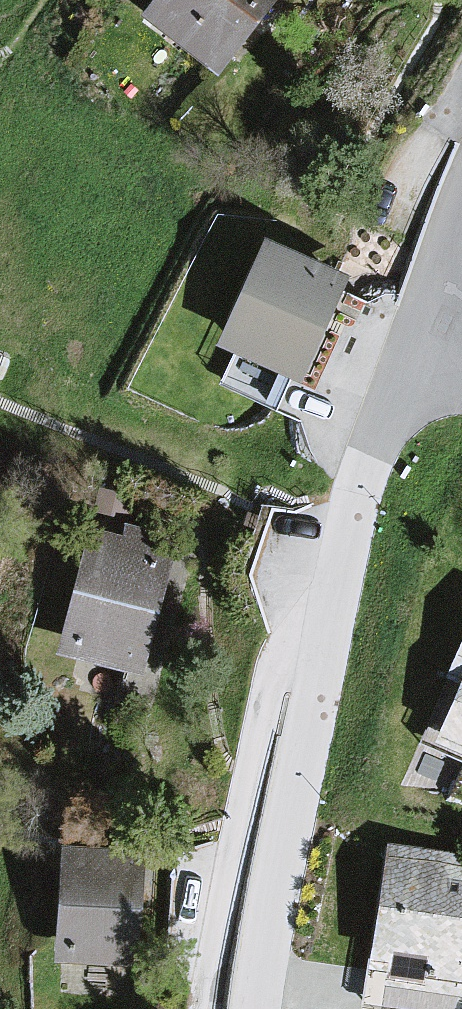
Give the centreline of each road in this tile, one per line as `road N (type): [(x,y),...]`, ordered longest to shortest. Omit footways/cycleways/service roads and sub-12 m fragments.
road 1 (residential): [(341,608),(305,629),(275,672),(225,892),(208,1008)]
road 2 (residential): [(341,608),(273,874),(259,1008)]
road 3 (residential): [(457,300),(389,451),(341,608)]

